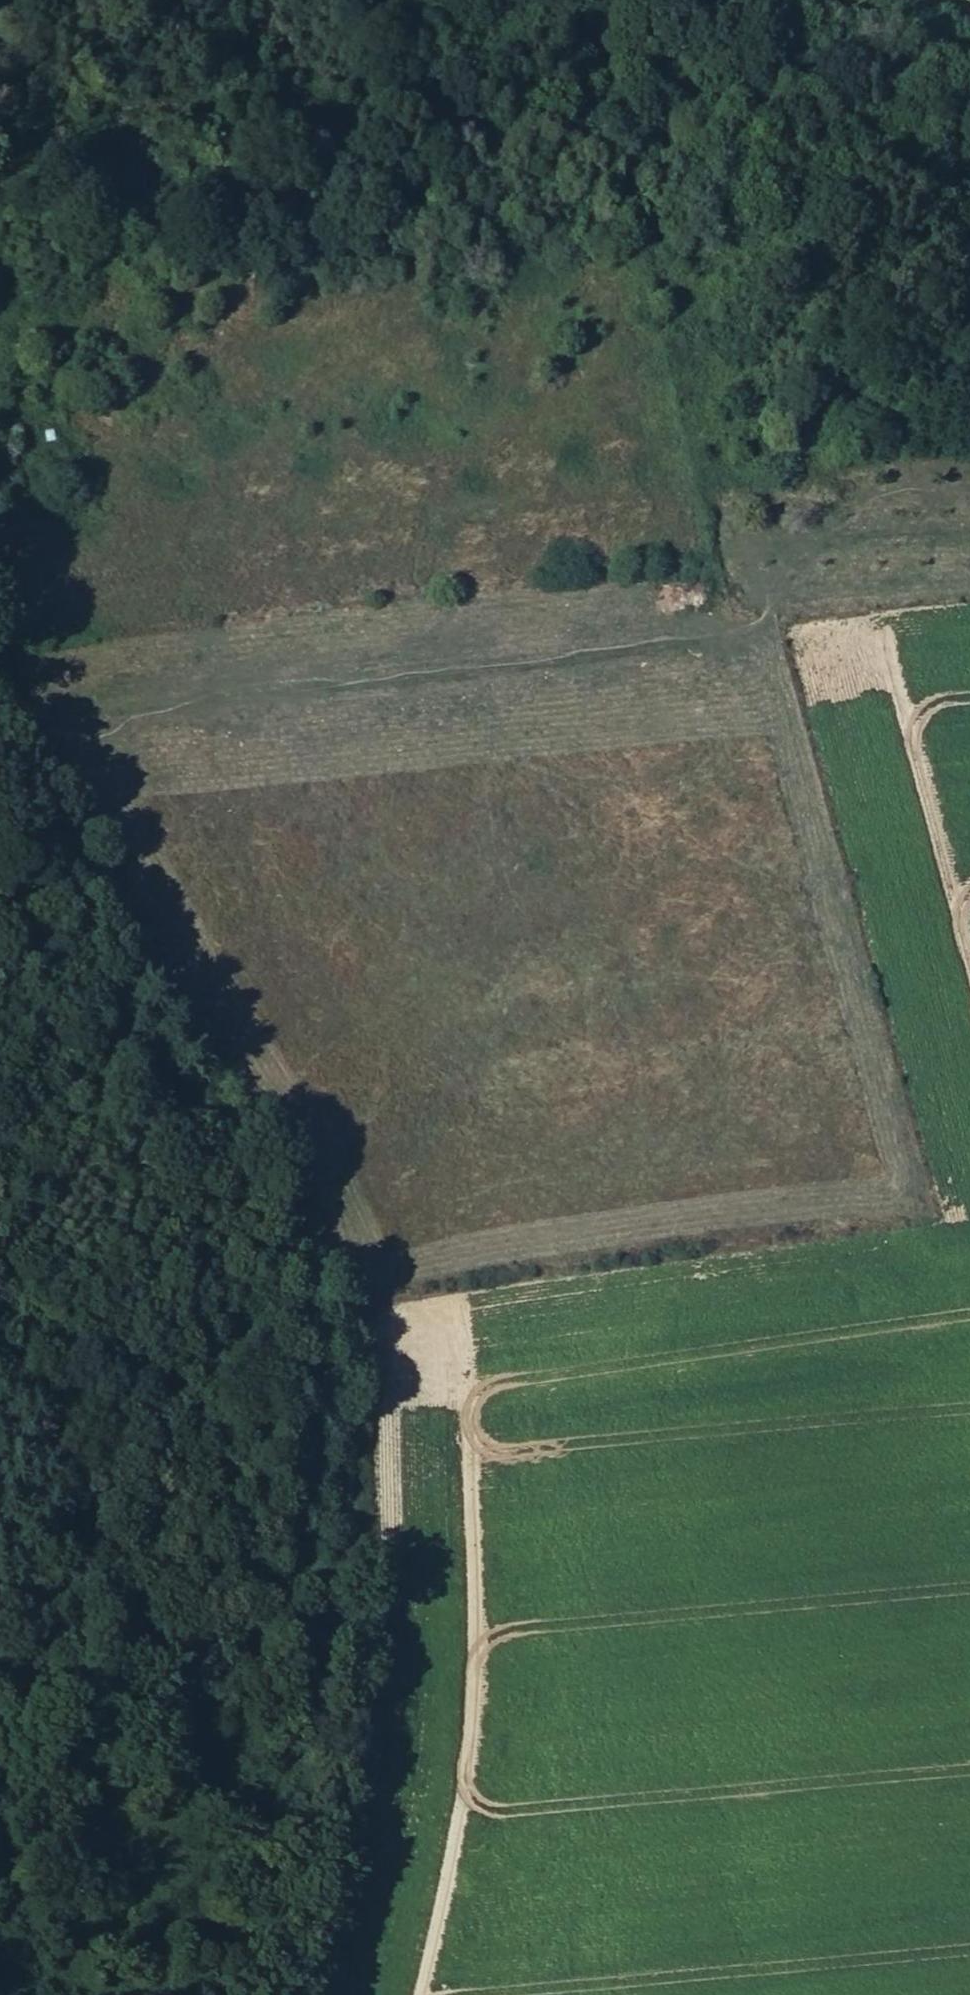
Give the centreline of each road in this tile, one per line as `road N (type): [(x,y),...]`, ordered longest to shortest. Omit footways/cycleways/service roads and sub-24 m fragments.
road 1 (track): [(0,666),(36,721),(0,1126)]

